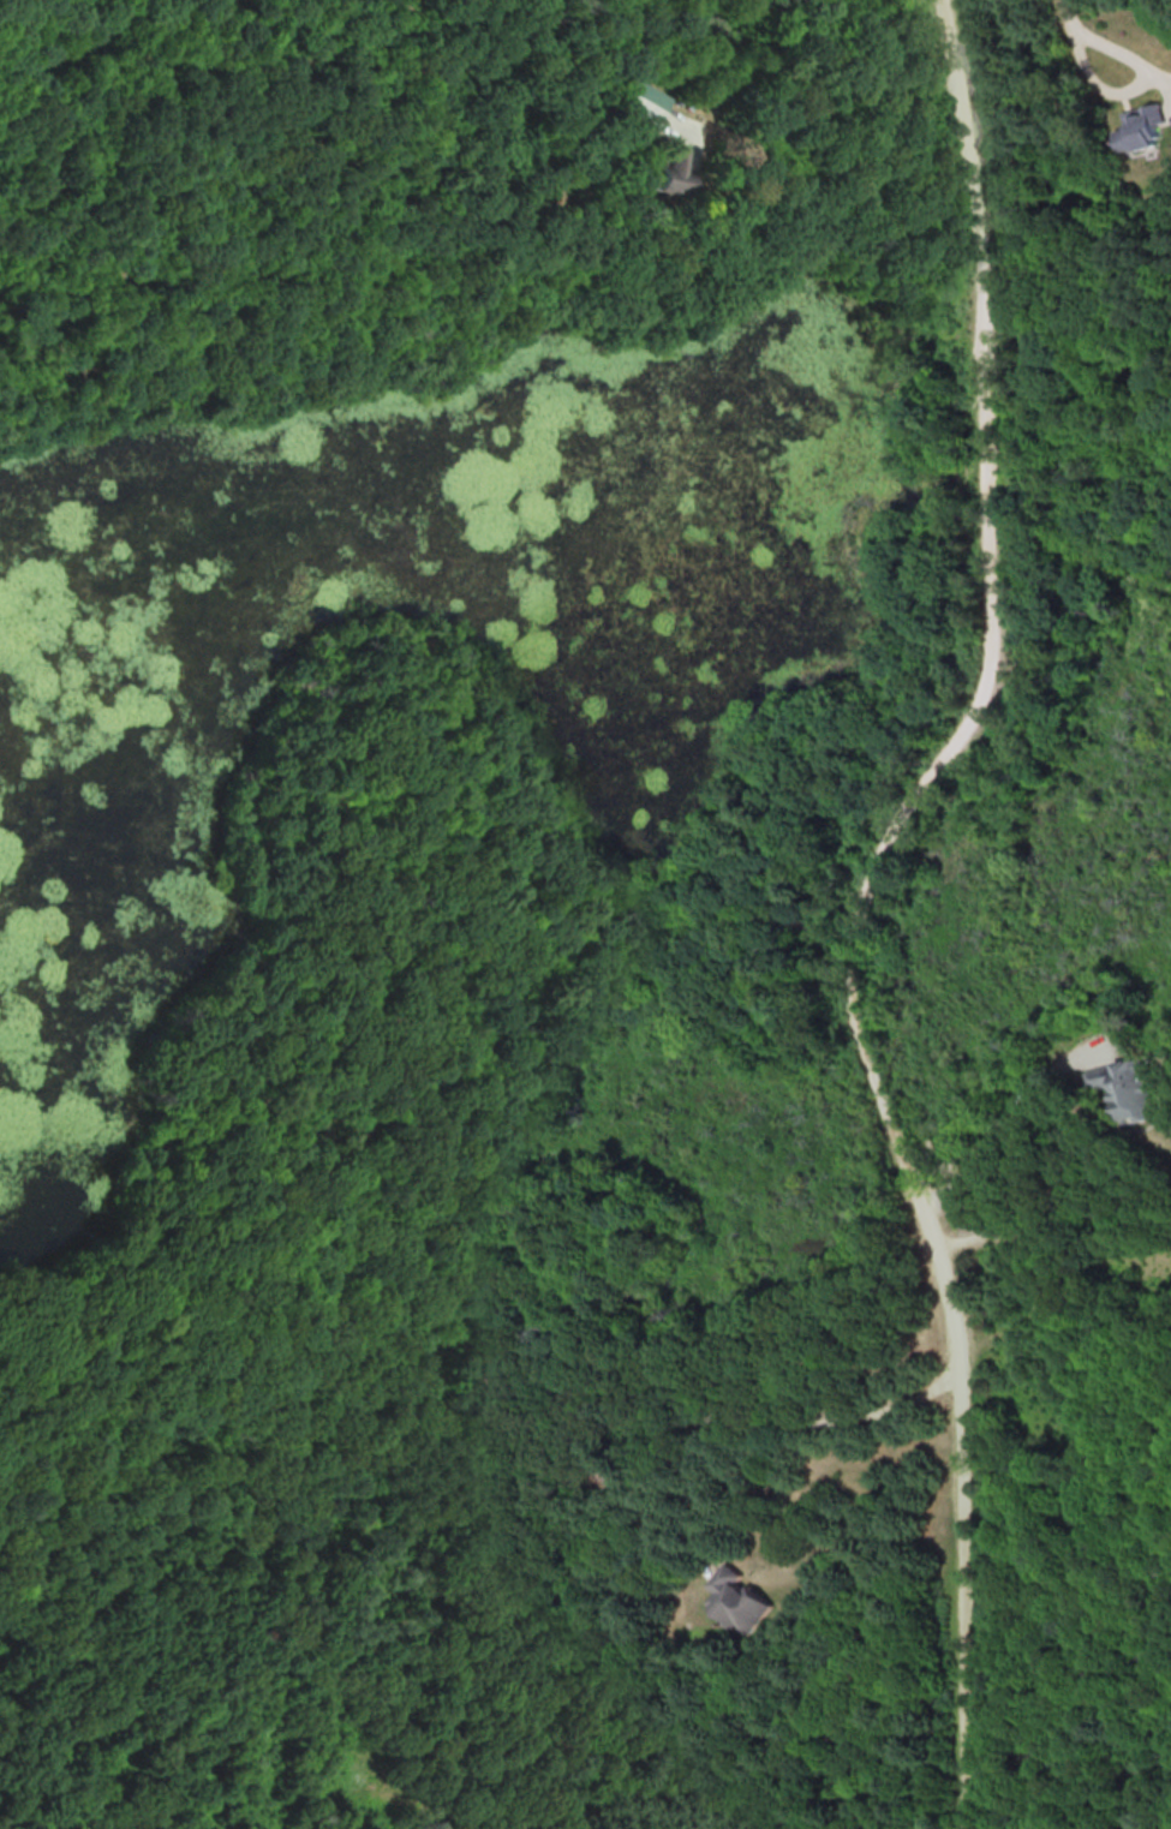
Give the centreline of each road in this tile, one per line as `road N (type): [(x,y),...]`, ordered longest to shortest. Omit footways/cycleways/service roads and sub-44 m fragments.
road 1 (residential): [(940,0),(969,163),(987,634),(981,686),(966,725),(902,813),(867,883),(853,939),(852,1009),(859,1059),(915,1211),(951,1351),(960,1828)]

